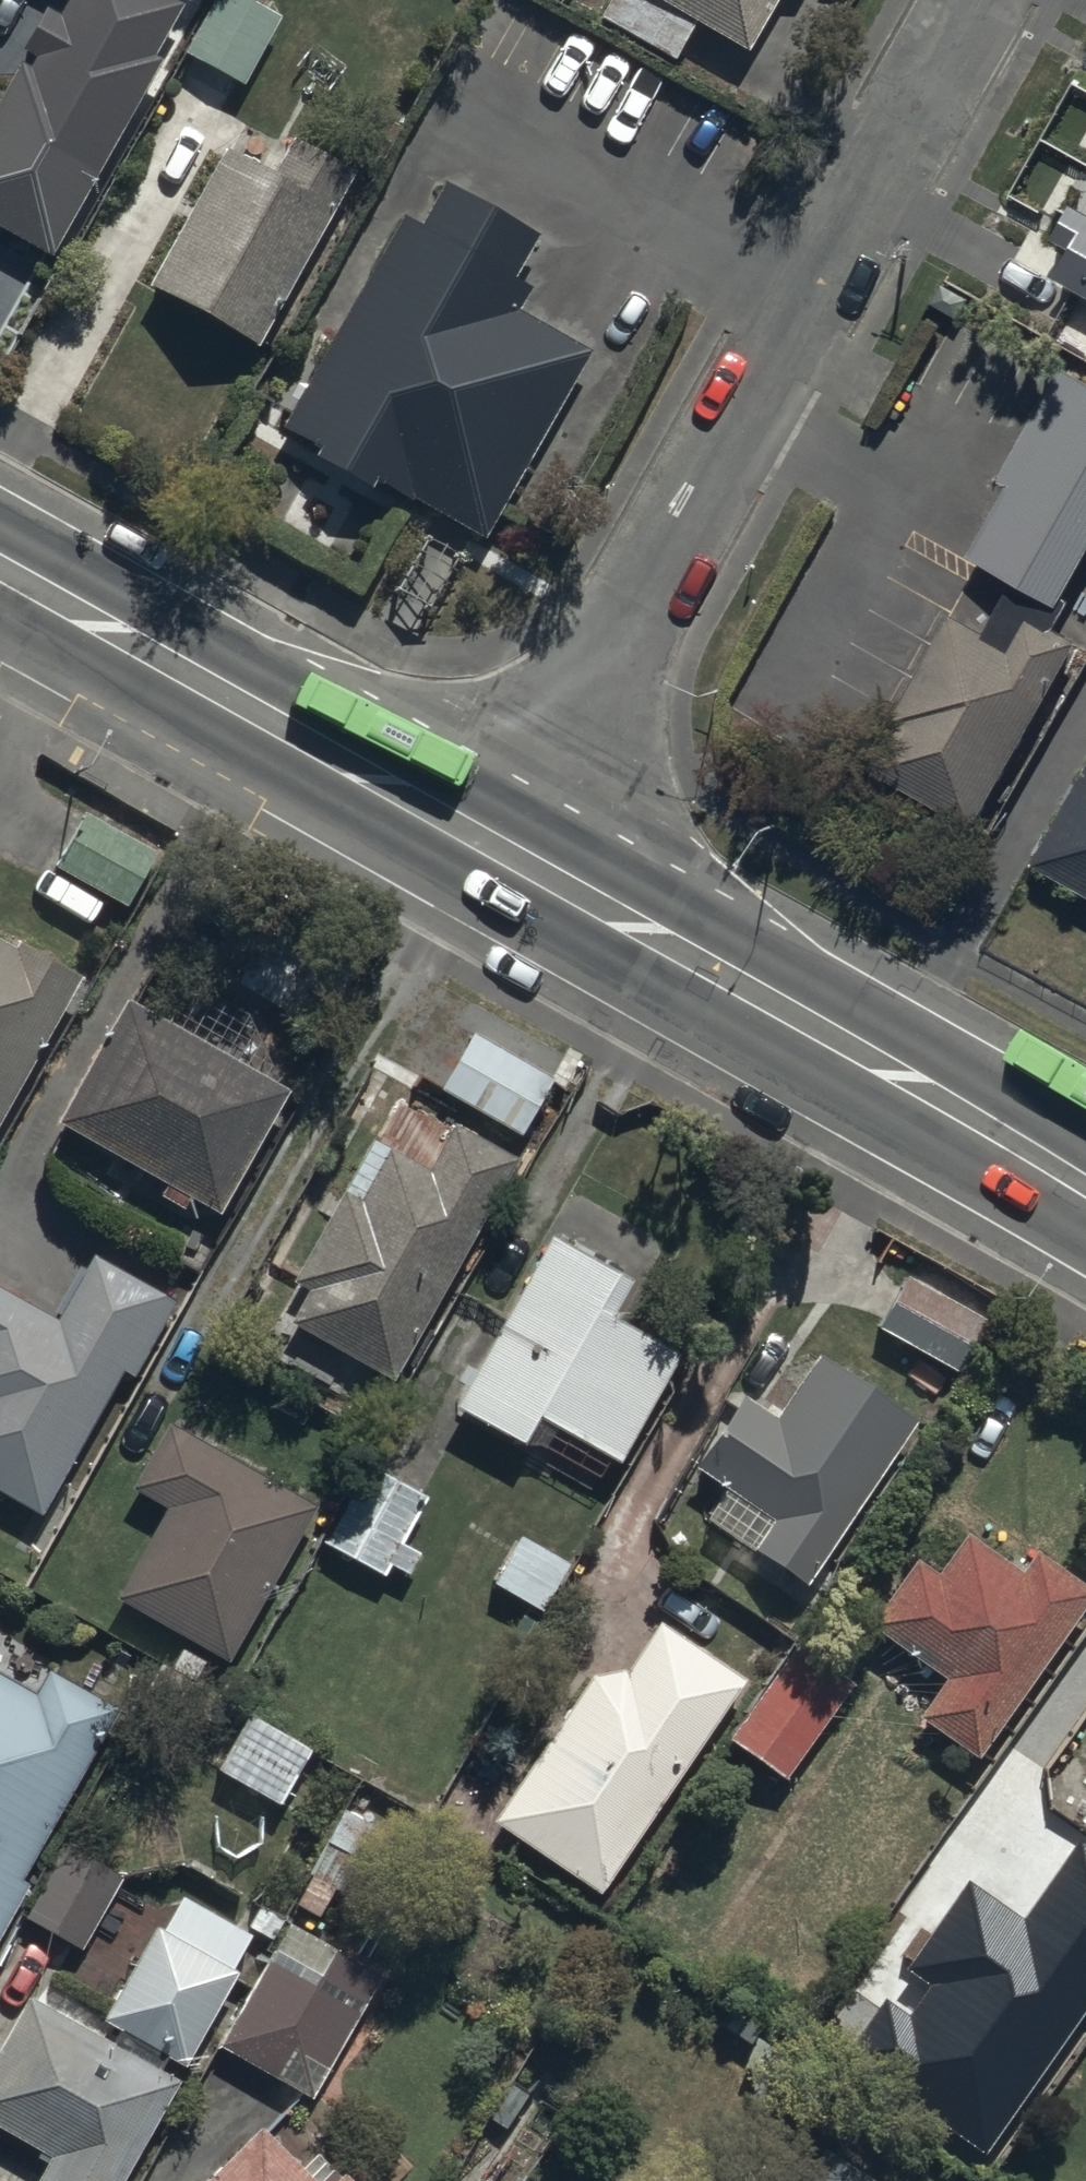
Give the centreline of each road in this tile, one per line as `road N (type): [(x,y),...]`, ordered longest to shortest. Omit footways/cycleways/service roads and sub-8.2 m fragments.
road 1 (residential): [(957,0),(503,860)]
road 2 (secondary): [(1085,1198),(503,860)]
road 3 (secondary): [(503,860),(0,574)]

